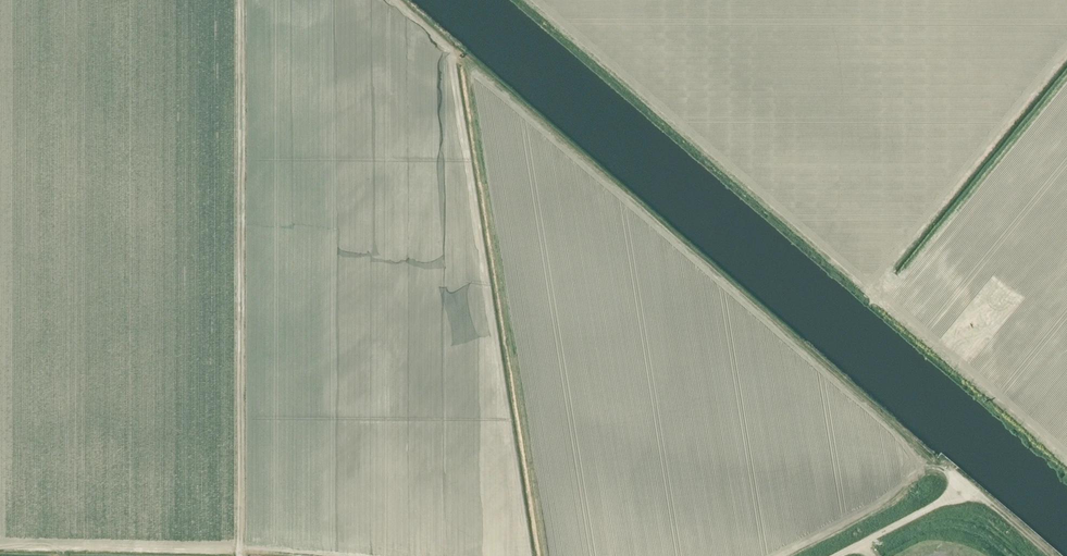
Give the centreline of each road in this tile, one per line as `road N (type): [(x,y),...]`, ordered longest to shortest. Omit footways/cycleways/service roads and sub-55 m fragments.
road 1 (track): [(545,555),(468,85)]
road 2 (track): [(838,555),(971,488)]

